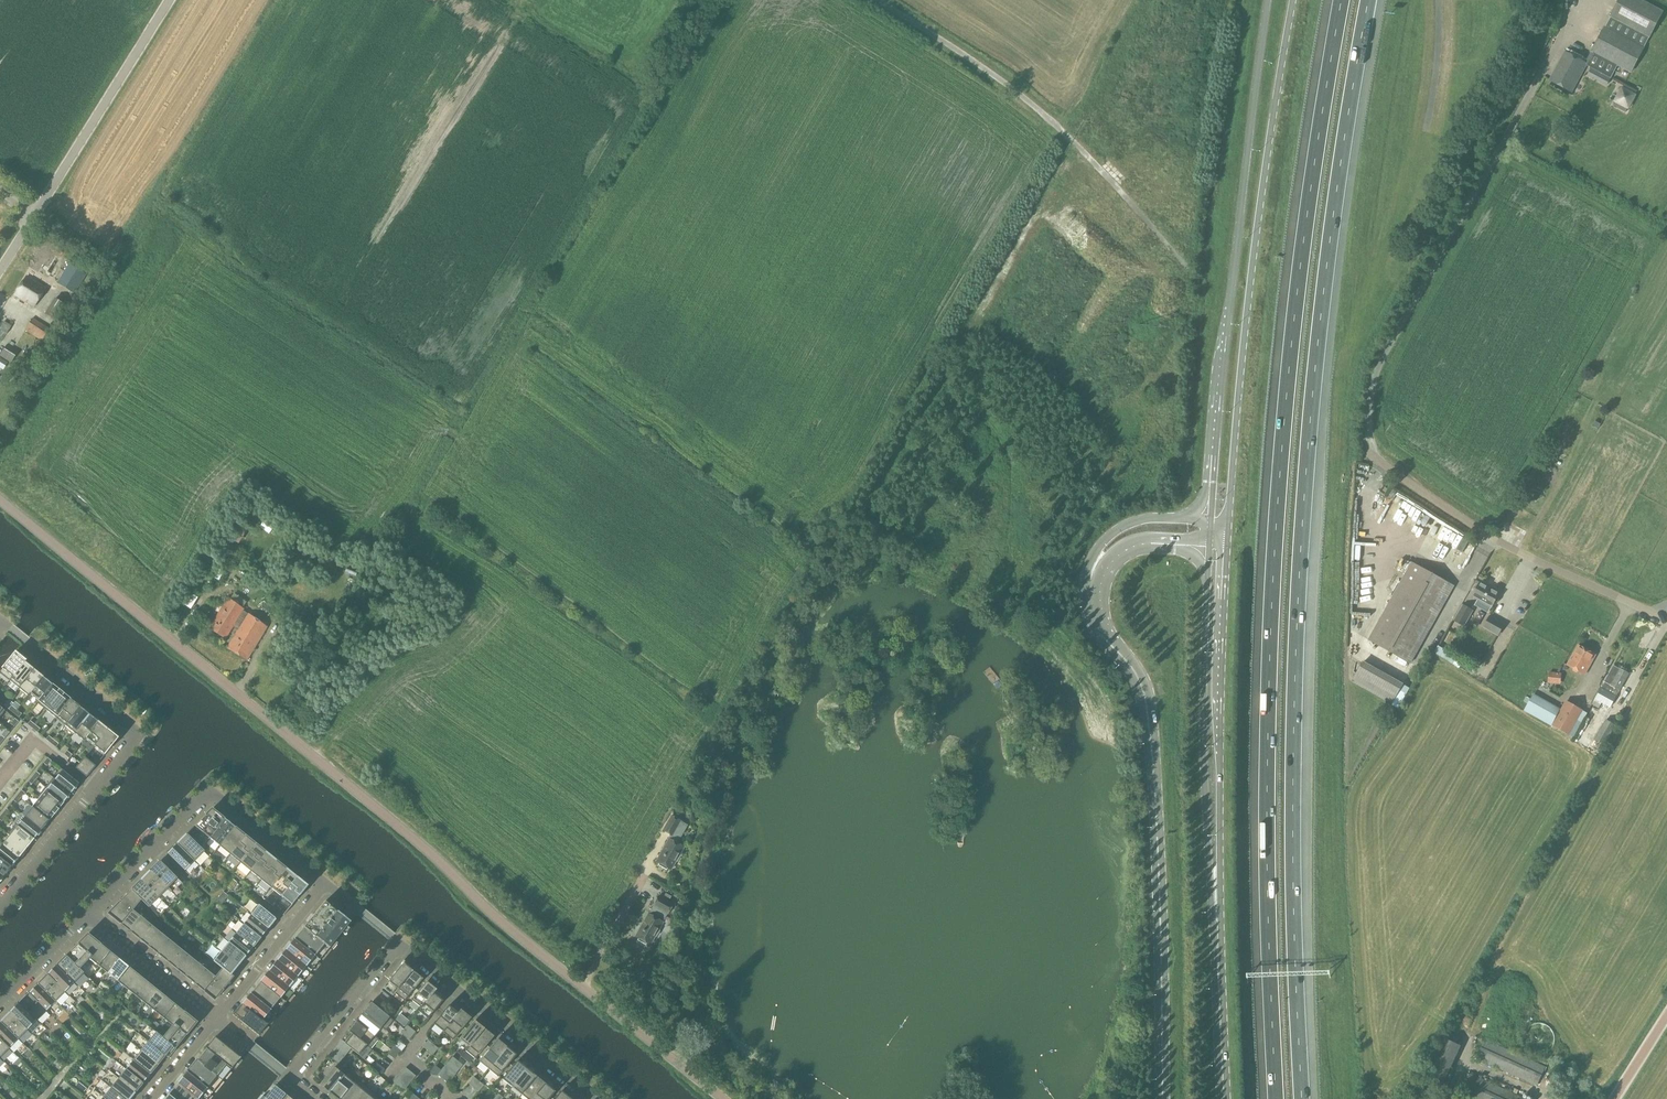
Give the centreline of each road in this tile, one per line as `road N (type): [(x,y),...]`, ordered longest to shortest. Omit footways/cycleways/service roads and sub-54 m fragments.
road 1 (motorway): [(1302,1098),(1294,781),(1306,471),(1337,192),(1368,0)]
road 2 (motorway): [(1341,0),(1312,185),(1272,597),(1267,781),(1277,1098)]
road 3 (unclassified): [(723,1098),(0,499)]
road 4 (secondary): [(1228,532),(1251,281),(1294,0)]
road 5 (secondary): [(1268,0),(1211,520)]
road 6 (unclassified): [(1117,651),(1142,685),(1153,763),(1163,1098)]
road 7 (secondary): [(1217,928),(1228,532)]
road 8 (secondary): [(1210,547),(1203,745),(1217,928)]
road 9 (unclassified): [(168,0),(0,271)]
road 10 (residential): [(399,942),(593,1098)]
road 11 (unclassified): [(1211,520),(1145,519),(1100,545),(1084,603),(1091,628),(1117,651)]
road 12 (unclassified): [(1066,135),(999,79),(878,0)]
road 13 (residential): [(139,733),(0,907)]
road 14 (unclassified): [(1117,651),(1099,596),(1110,563),(1141,545),(1210,547)]
road 15 (residential): [(79,915),(211,790)]
road 16 (residential): [(139,733),(0,620)]
road 17 (residential): [(289,1079),(399,942)]
road 18 (residential): [(328,884),(216,1017)]
road 19 (residential): [(216,1017),(79,915)]
road 20 (secondary): [(1217,928),(1224,1098)]
road 21 (residential): [(328,884),(211,790)]

